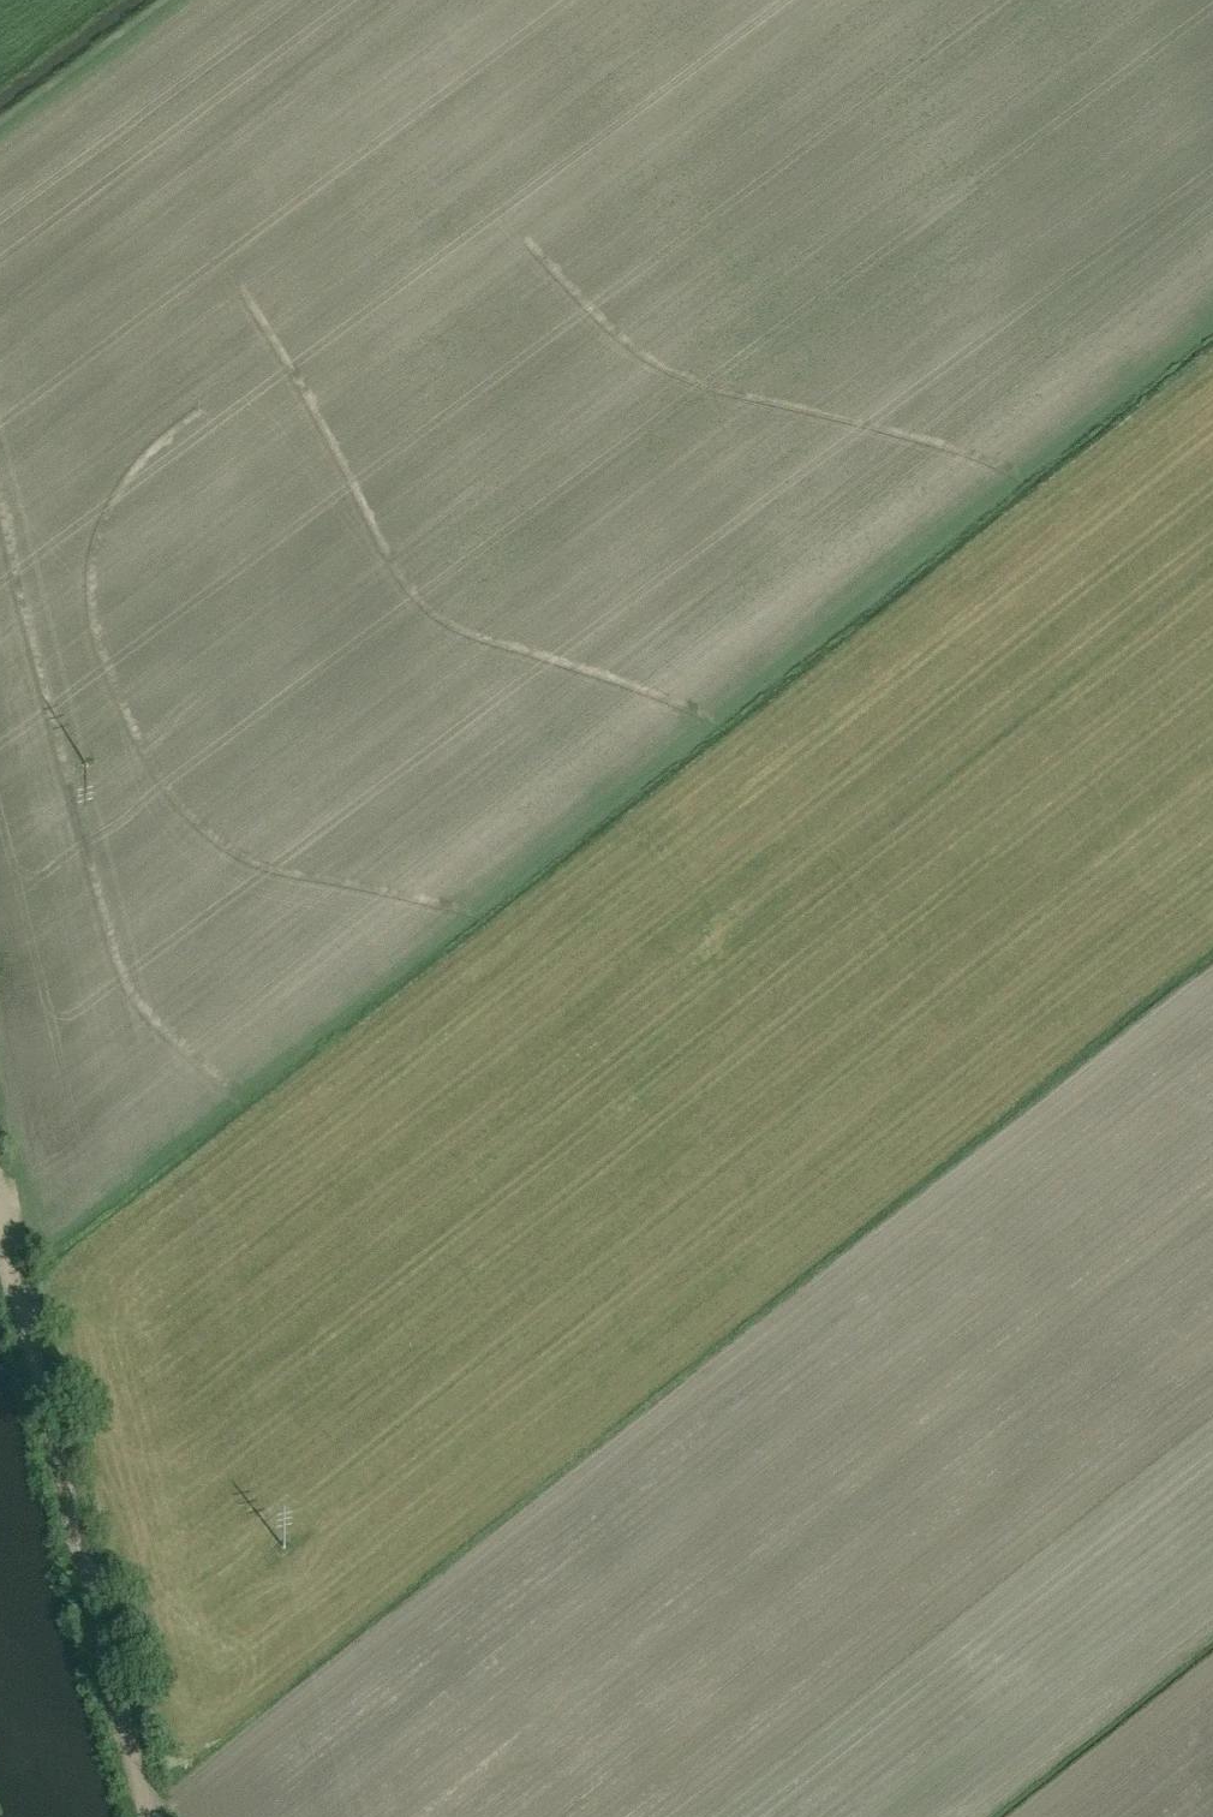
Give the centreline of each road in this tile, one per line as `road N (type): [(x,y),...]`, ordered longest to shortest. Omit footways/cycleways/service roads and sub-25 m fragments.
road 1 (track): [(0,1218),(147,1816)]

